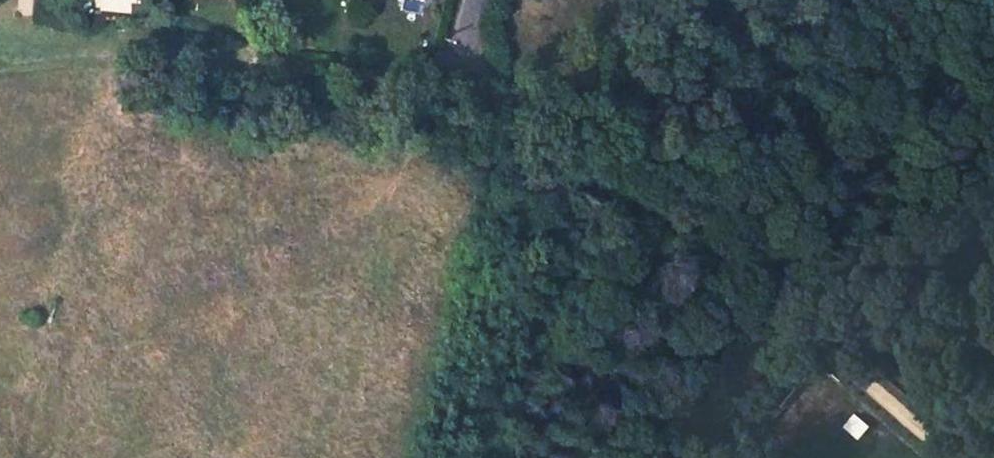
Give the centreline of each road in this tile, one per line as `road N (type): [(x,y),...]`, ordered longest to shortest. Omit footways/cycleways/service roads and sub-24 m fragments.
road 1 (track): [(930,457),(788,339),(680,457)]

